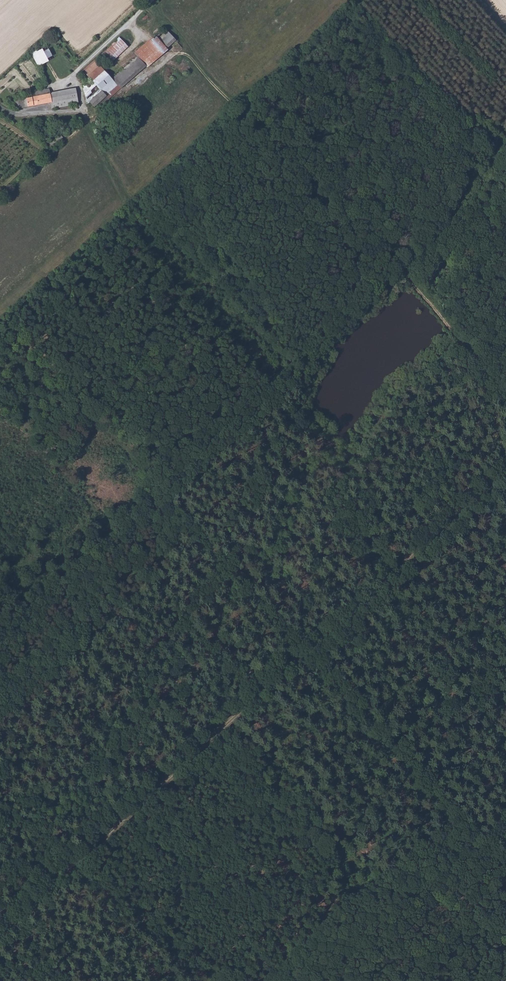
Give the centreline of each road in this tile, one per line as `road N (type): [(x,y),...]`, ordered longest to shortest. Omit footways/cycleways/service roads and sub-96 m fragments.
road 1 (track): [(0,668),(505,169)]
road 2 (track): [(80,110),(76,73),(153,0)]

